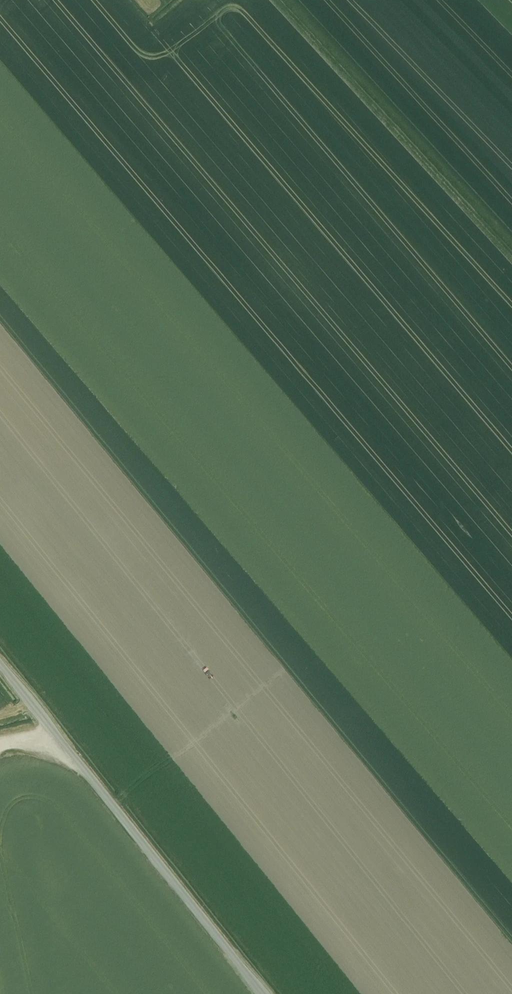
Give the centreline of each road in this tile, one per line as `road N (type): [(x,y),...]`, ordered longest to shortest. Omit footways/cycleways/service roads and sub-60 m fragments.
road 1 (unclassified): [(269,993),(0,661)]

